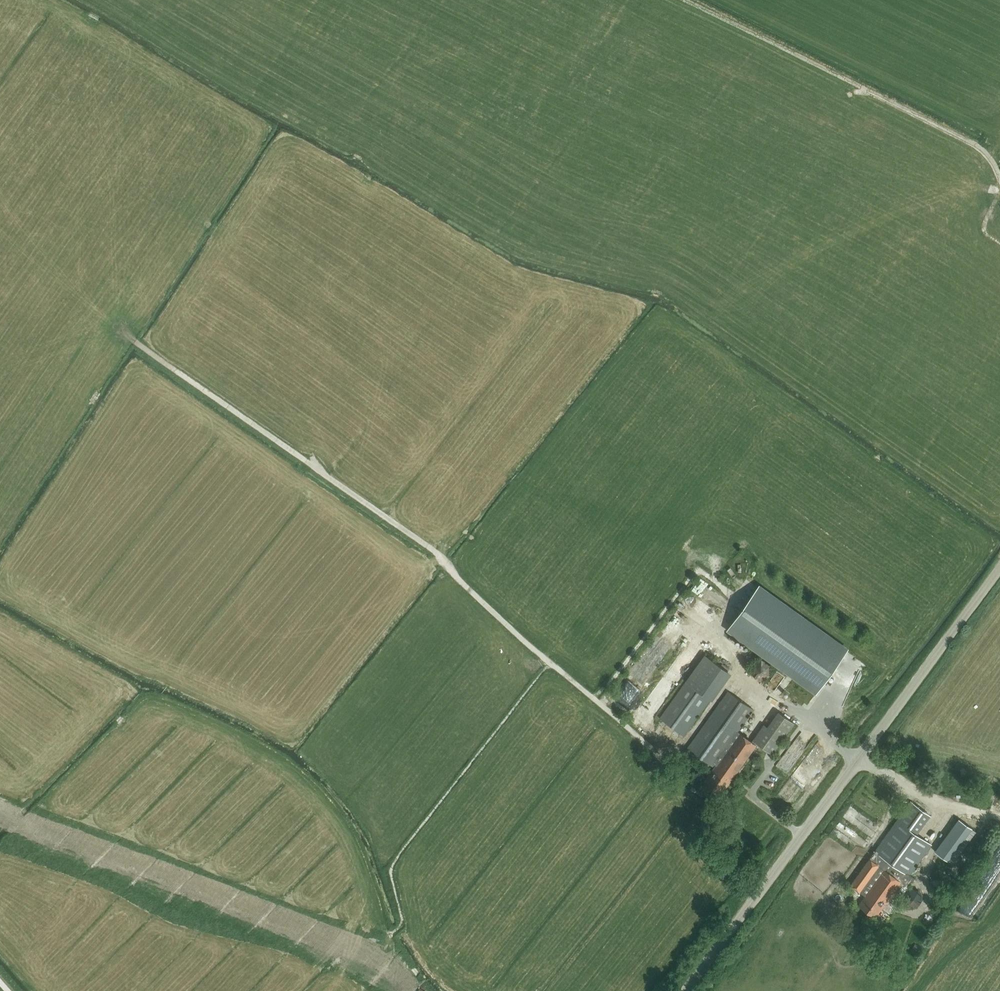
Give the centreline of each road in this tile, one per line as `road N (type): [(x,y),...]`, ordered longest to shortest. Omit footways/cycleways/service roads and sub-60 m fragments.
road 1 (unclassified): [(689,990),(999,567)]
road 2 (track): [(999,177),(977,145),(683,0)]

